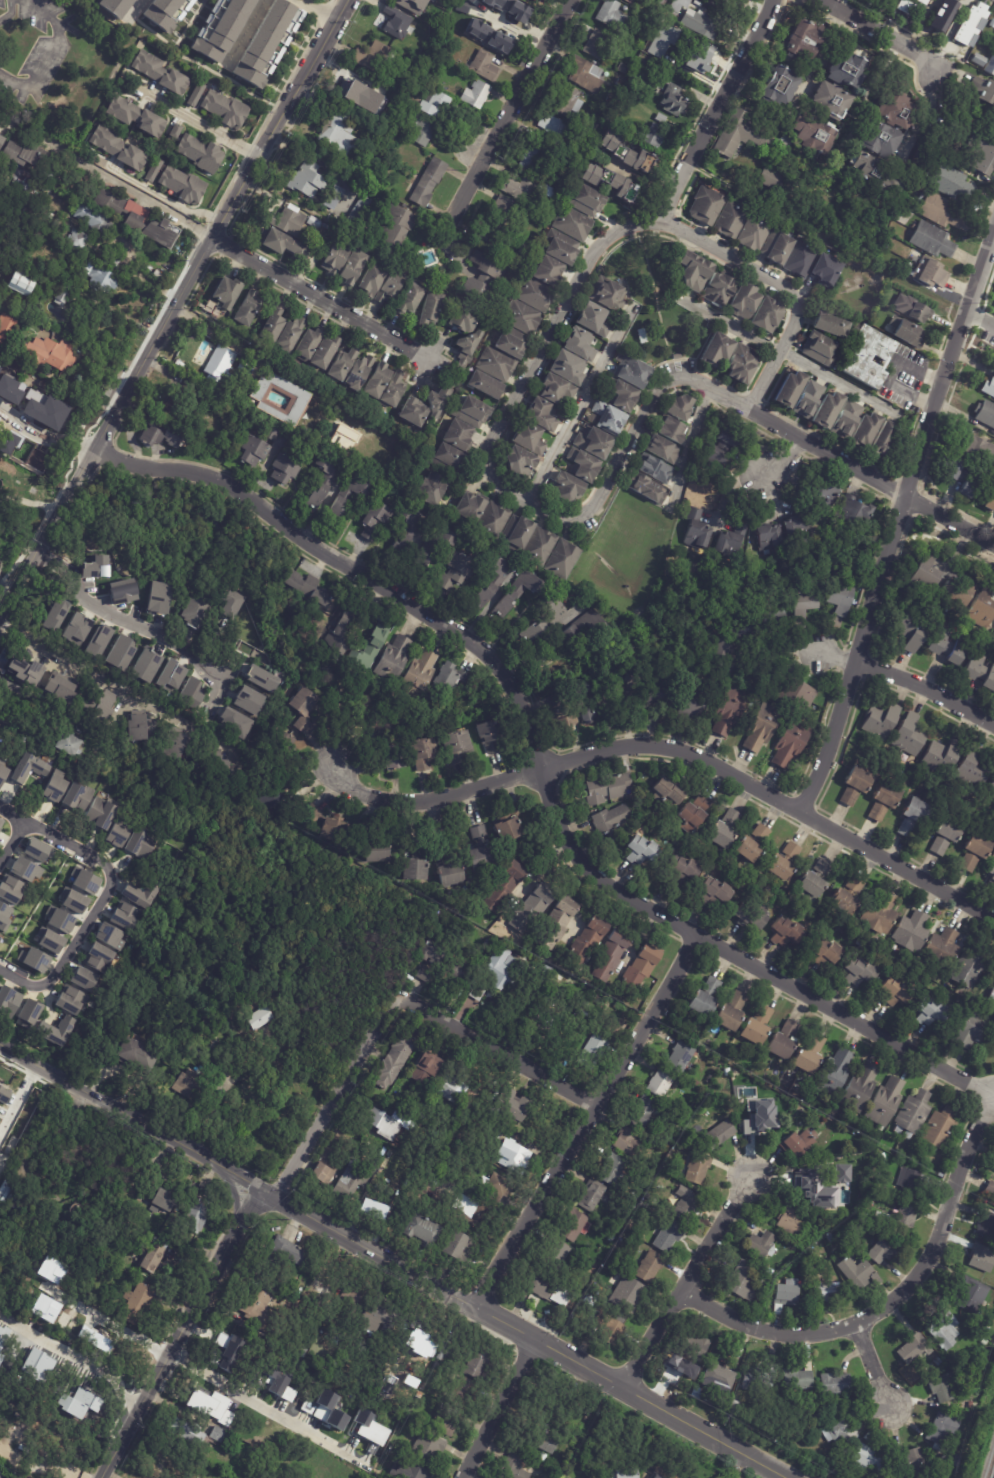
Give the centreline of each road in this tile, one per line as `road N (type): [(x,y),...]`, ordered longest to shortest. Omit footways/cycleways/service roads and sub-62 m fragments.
road 1 (residential): [(748,408),(794,326),(792,295),(679,229),(636,224),(592,254),(492,441),(495,481),(552,515),(580,513),(598,497),(653,396),(673,380)]
road 2 (residential): [(993,921),(678,749),(613,748),(416,801),(370,796),(334,766)]
road 3 (residential): [(992,1098),(611,885),(564,834),(525,711)]
road 4 (tertiary): [(346,0),(51,525)]
road 5 (residential): [(783,1477),(261,1188)]
road 6 (residential): [(508,677),(461,634),(318,550),(236,489),(123,464),(95,448)]
road 7 (residential): [(992,1098),(929,1257),(877,1312),(830,1331),(780,1333),(680,1290)]
road 8 (residential): [(696,935),(475,1307)]
road 9 (residential): [(993,544),(709,385),(673,380)]
road 10 (tertiary): [(261,1188),(100,1477)]
road 11 (residential): [(993,232),(896,529)]
road 12 (tertiary): [(261,1188),(0,1045)]
road 13 (residential): [(26,821),(100,861),(111,884),(49,982),(32,986),(0,970)]
road 14 (residential): [(569,0),(446,225)]
road 15 (residential): [(433,360),(209,240)]
road 16 (residential): [(882,575),(828,752),(799,811)]
road 17 (residential): [(773,0),(663,224)]
road 18 (residential): [(748,1178),(622,1387)]
road 19 (residential): [(400,998),(275,1198)]
road 20 (residential): [(594,1107),(400,998)]
road 21 (residential): [(534,1338),(462,1477)]
road 22 (residential): [(993,726),(855,662)]
road 23 (residential): [(935,75),(920,53),(820,0)]

